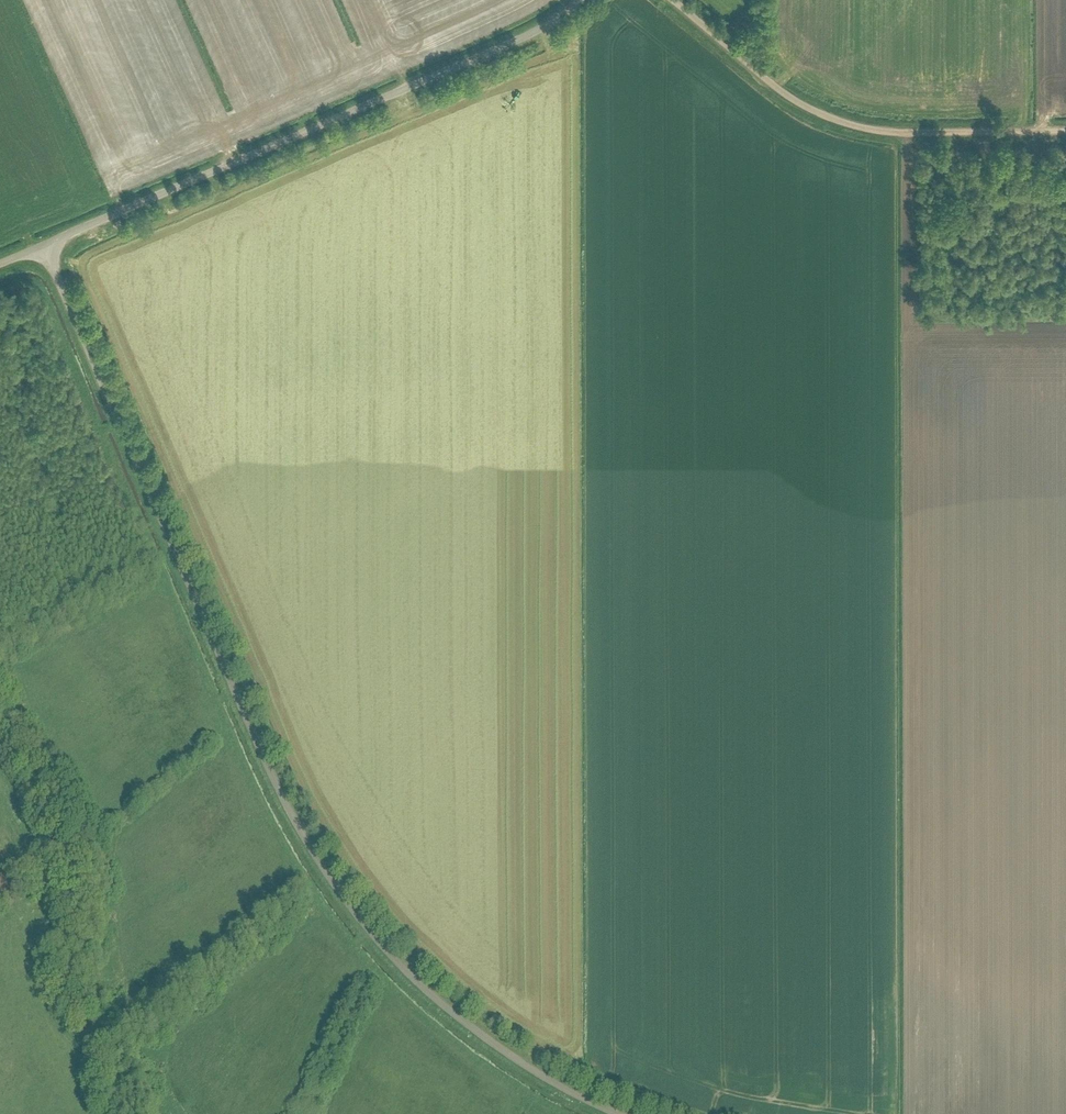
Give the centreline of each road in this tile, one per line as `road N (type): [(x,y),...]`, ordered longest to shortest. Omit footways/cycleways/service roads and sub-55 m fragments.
road 1 (unclassified): [(620,1113),(538,1075),(445,1006),(338,891),(278,788),(44,243)]
road 2 (unclassified): [(44,243),(515,40),(578,0)]

